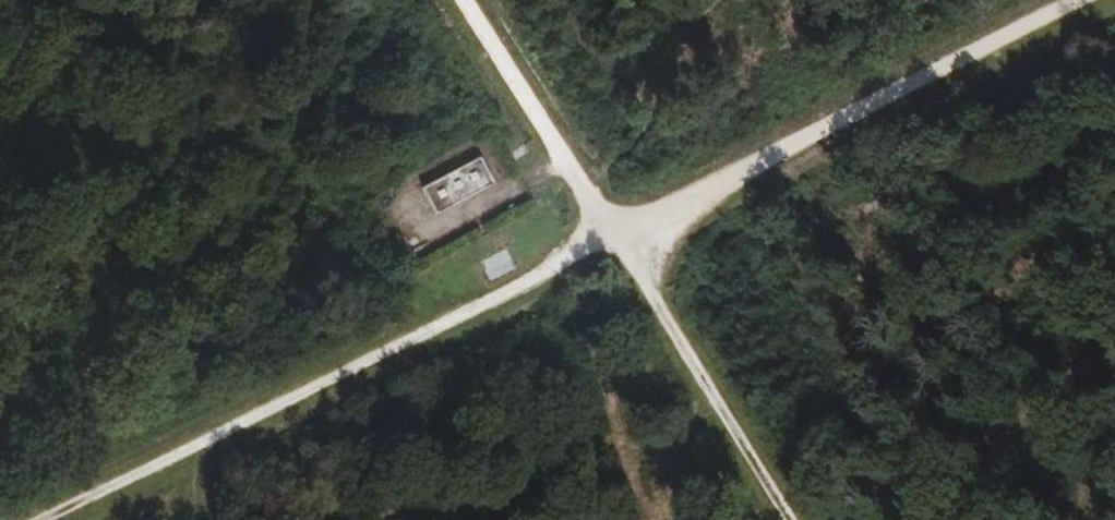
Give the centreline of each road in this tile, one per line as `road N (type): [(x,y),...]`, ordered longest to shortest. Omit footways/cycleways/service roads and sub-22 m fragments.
road 1 (track): [(620,238),(48,519)]
road 2 (track): [(797,519),(467,0)]
road 3 (track): [(1082,0),(620,238)]
road 4 (track): [(570,161),(417,237)]

